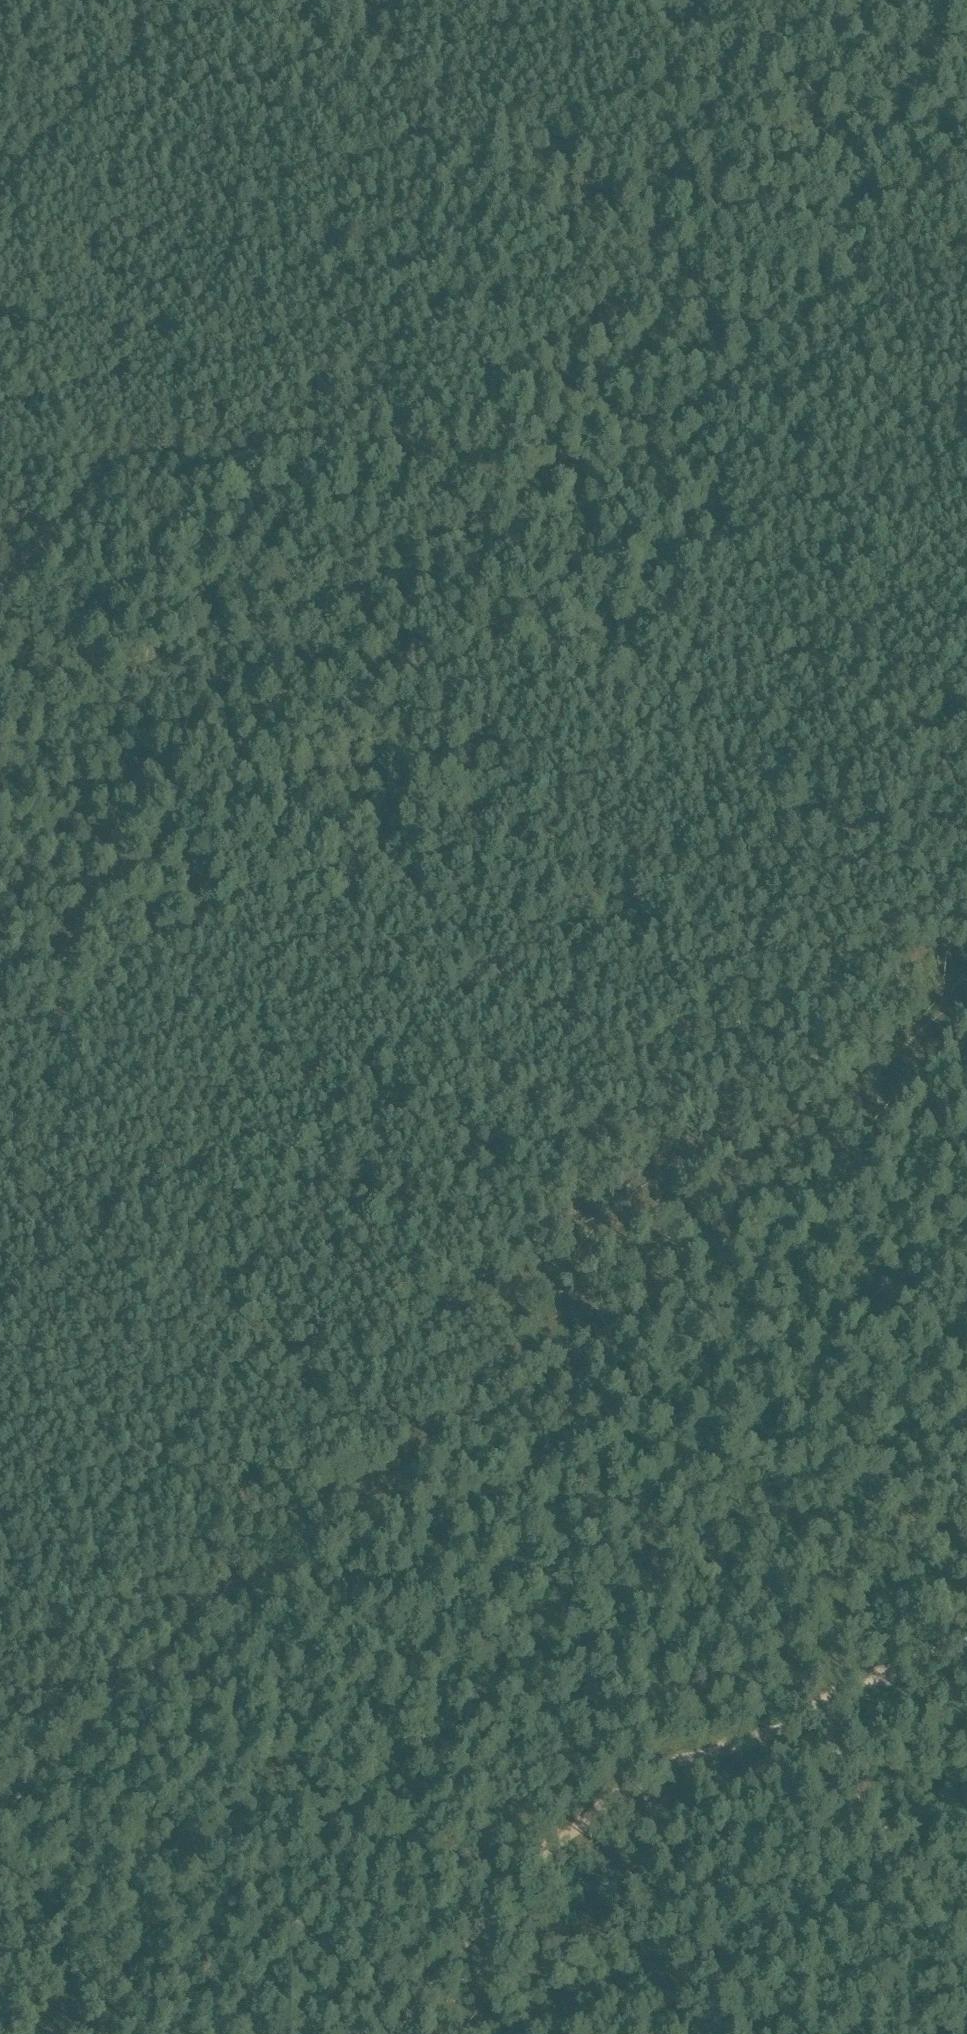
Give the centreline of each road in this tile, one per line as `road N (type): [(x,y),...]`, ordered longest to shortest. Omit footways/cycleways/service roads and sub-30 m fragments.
road 1 (track): [(0,551),(5,557),(49,547),(113,475),(161,470),(216,502),(248,600),(367,740),(397,835),(475,951),(543,1008),(646,1058),(765,1046),(853,1058)]
road 2 (track): [(390,1507),(434,1415),(966,961)]
road 3 (track): [(966,402),(787,365),(674,326),(499,106),(474,86),(362,36)]
road 4 (track): [(362,36),(326,23),(210,36),(0,215)]
road 5 (track): [(645,1771),(390,1507)]
road 6 (track): [(966,1633),(819,1697)]

